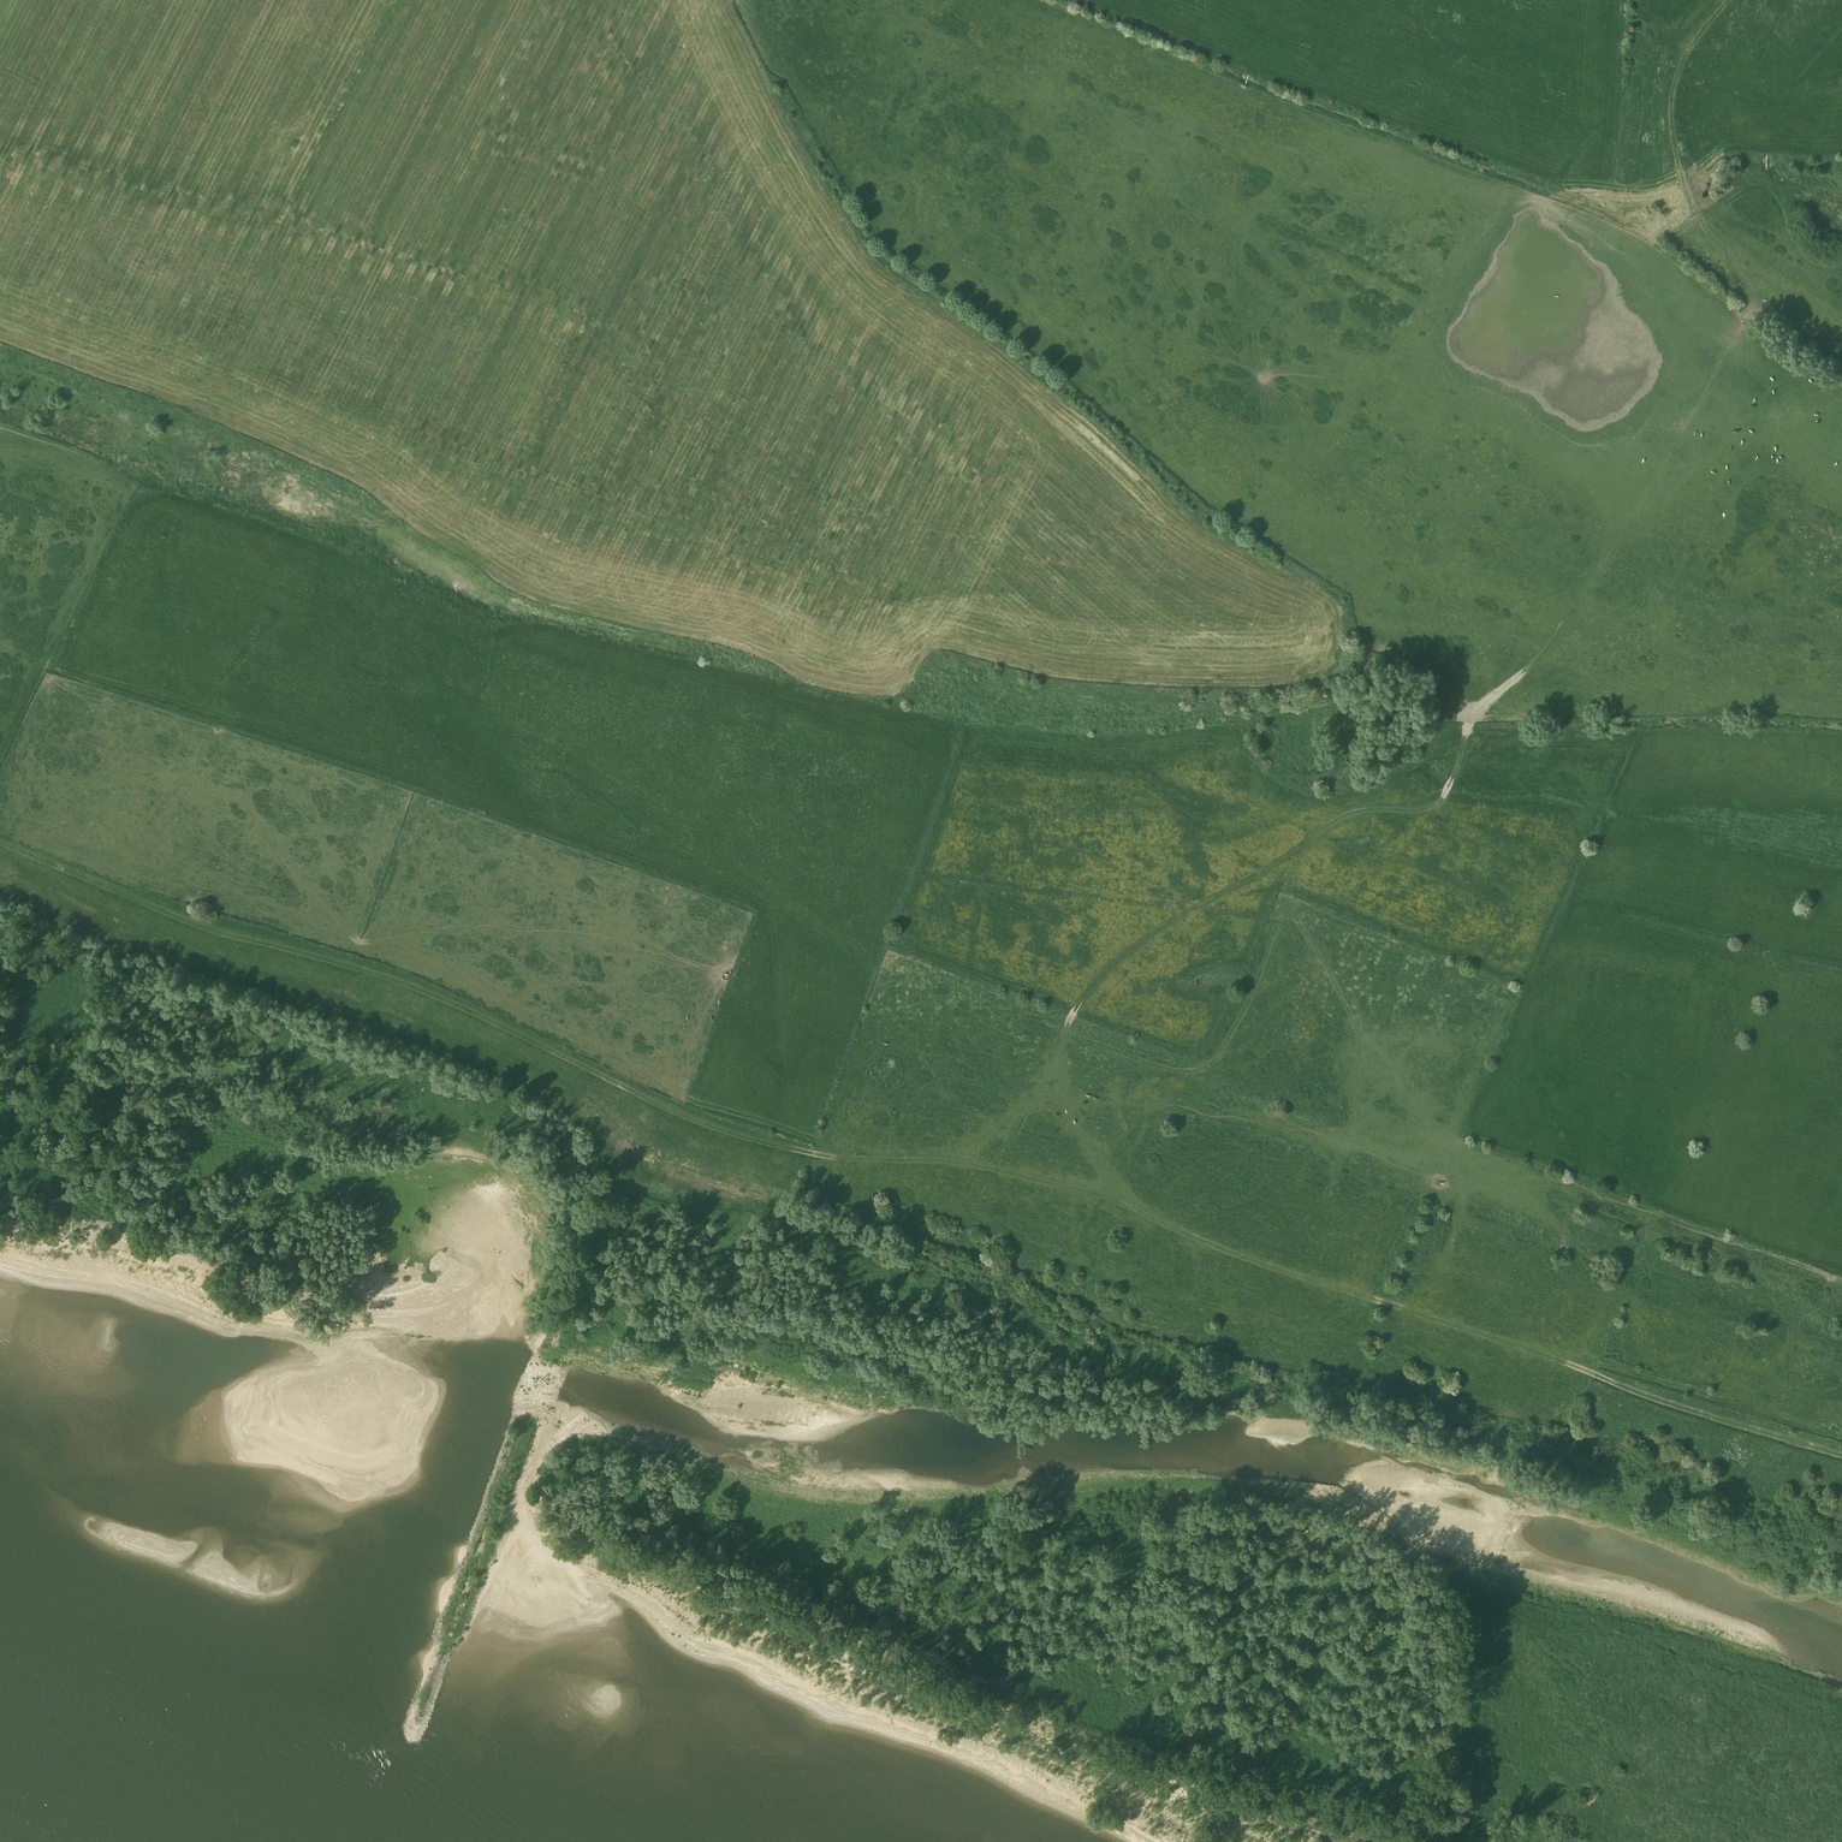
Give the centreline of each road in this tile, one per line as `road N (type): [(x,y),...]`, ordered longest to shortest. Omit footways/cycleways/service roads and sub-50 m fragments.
road 1 (track): [(0,837),(201,919),(398,974),(660,1099),(756,1130),(871,1152),(996,1158),(1594,1373)]
road 2 (track): [(1731,0),(1686,56),(1677,85),(1672,118),(1692,204),(1841,313)]
road 3 (track): [(1841,1456),(1594,1373)]

